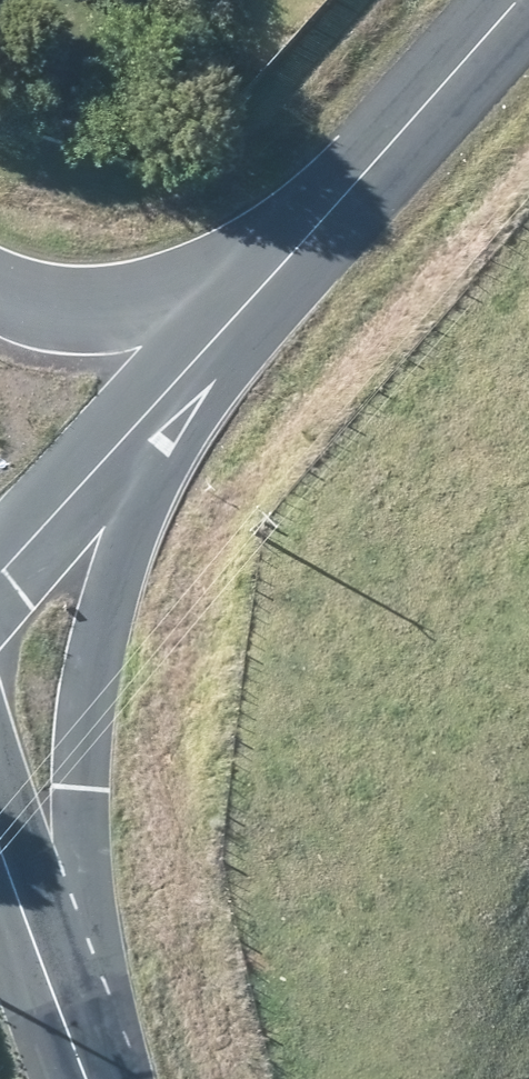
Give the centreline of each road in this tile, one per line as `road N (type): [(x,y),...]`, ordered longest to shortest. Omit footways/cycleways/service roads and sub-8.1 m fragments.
road 1 (unclassified): [(274,270),(128,554),(94,668),(78,790),(75,1057)]
road 2 (unclassified): [(0,577),(274,270)]
road 3 (unclassified): [(274,270),(515,0)]
road 4 (unclassified): [(0,289),(60,309),(137,304),(274,270)]
road 5 (tertiary): [(75,1057),(0,855)]

